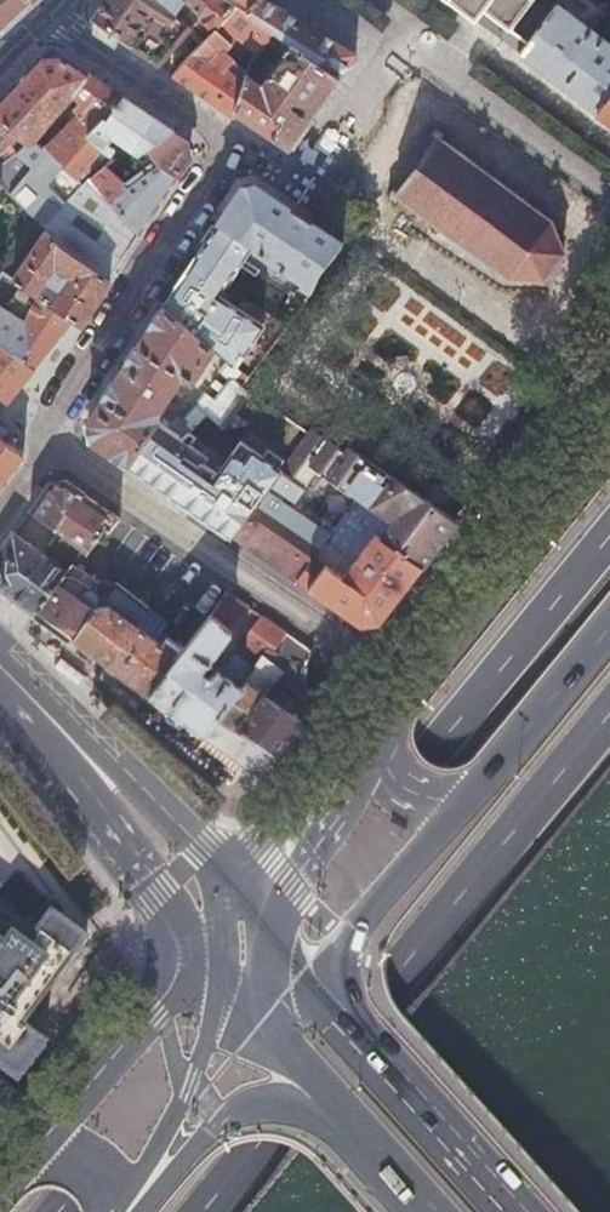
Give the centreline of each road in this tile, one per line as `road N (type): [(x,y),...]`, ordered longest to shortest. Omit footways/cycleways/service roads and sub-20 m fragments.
road 1 (primary): [(609,535),(62,1211)]
road 2 (primary): [(204,1211),(609,719)]
road 3 (residential): [(53,447),(60,414),(239,151),(46,16)]
road 4 (residential): [(370,663),(53,447)]
road 5 (primary): [(609,444),(371,742)]
road 6 (tertiary): [(0,673),(206,949)]
road 7 (tertiary): [(202,852),(0,662)]
road 8 (primary): [(339,1021),(337,967),(347,942),(457,802)]
road 9 (secondary): [(508,1211),(339,1021)]
road 10 (primary): [(206,949),(41,1142)]
road 11 (primary): [(457,802),(609,620)]
road 12 (tertiary): [(147,1189),(206,1043),(222,971)]
road 13 (primary): [(147,1189),(250,1107),(324,1108)]
road 14 (primary): [(371,742),(273,865)]
road 15 (secondary): [(324,1108),(415,1211)]

